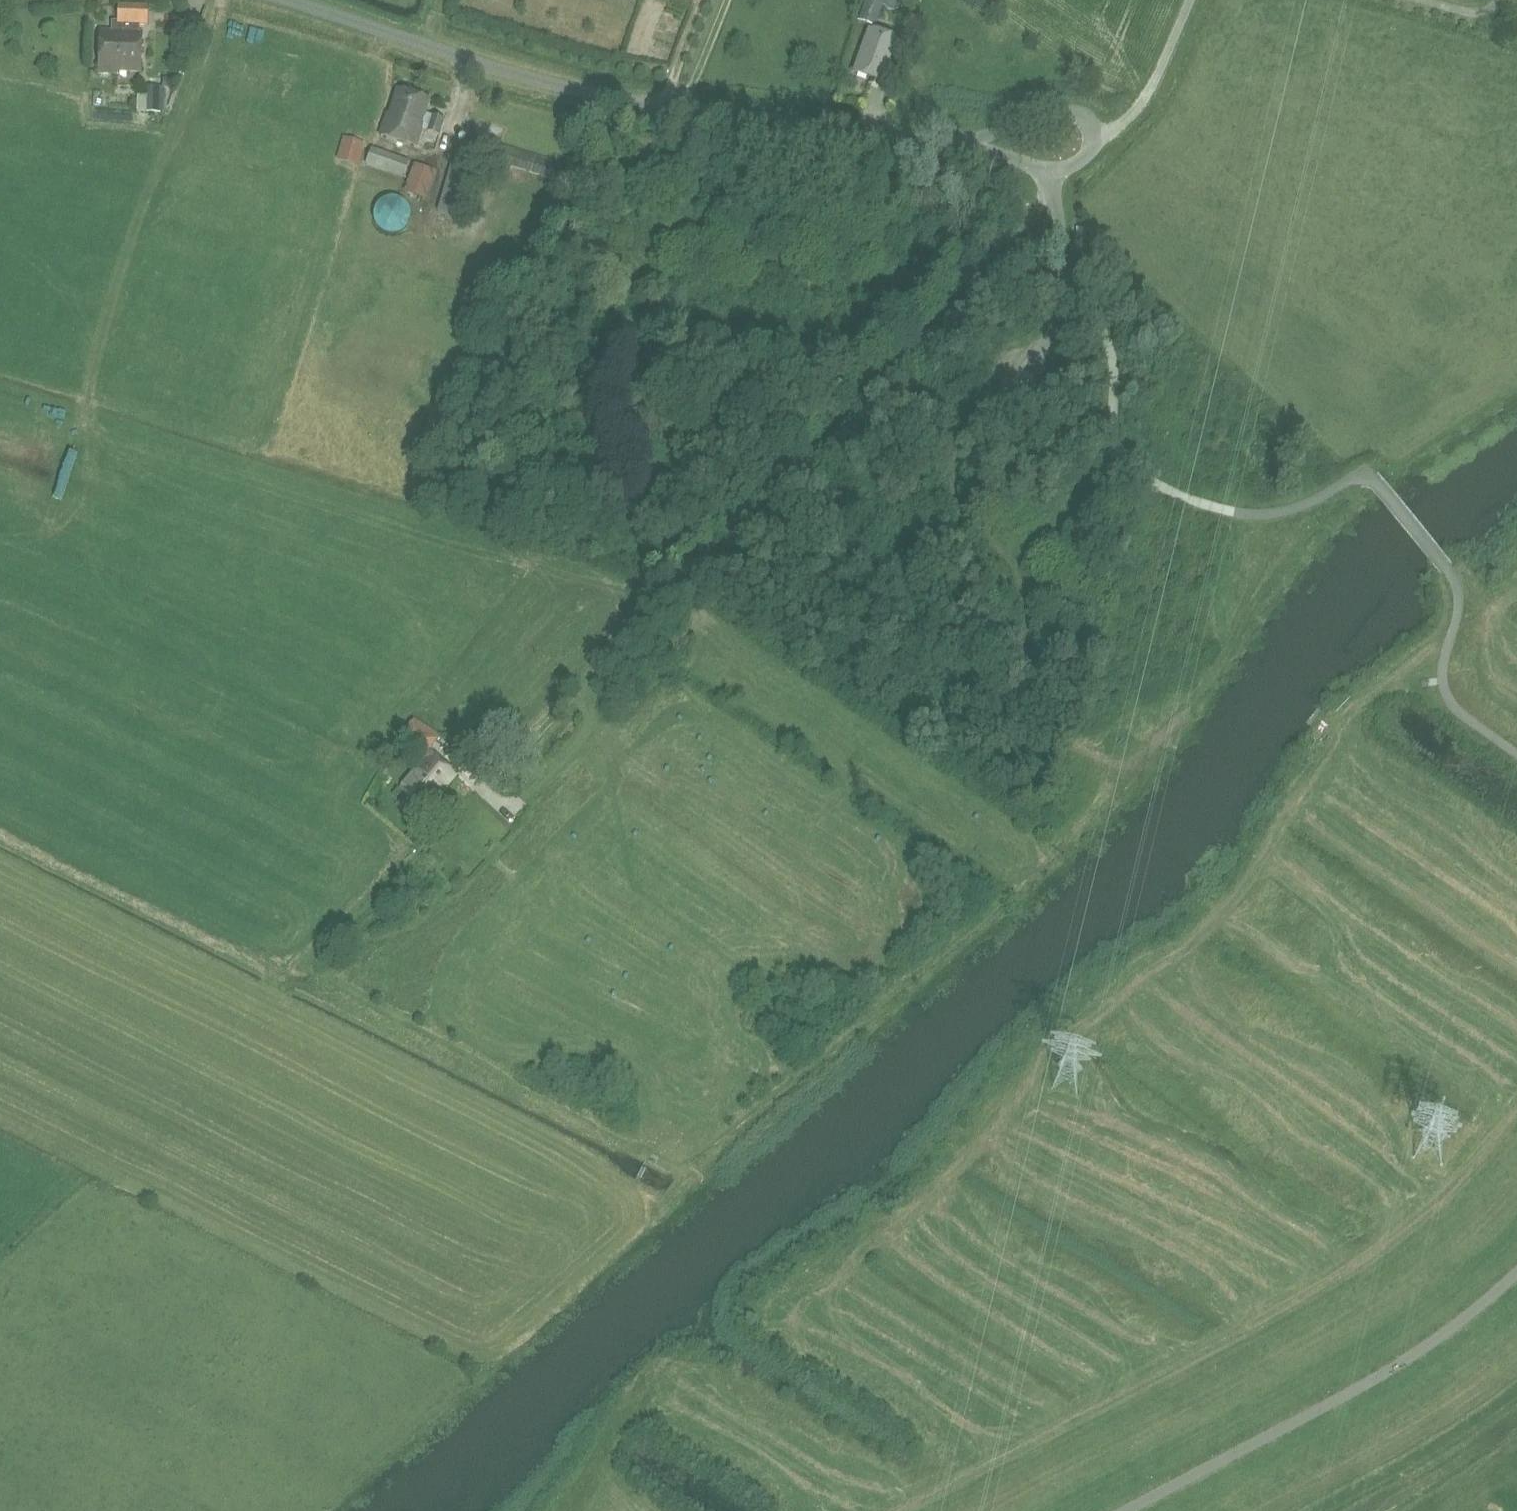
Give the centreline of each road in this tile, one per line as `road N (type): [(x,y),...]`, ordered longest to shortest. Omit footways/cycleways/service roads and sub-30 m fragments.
road 1 (unclassified): [(970,137),(662,106),(562,84),(292,0)]
road 2 (unclassified): [(1091,143),(1127,119),(1191,0)]
road 3 (unclassified): [(970,137),(1063,108),(1081,114),(1091,143)]

